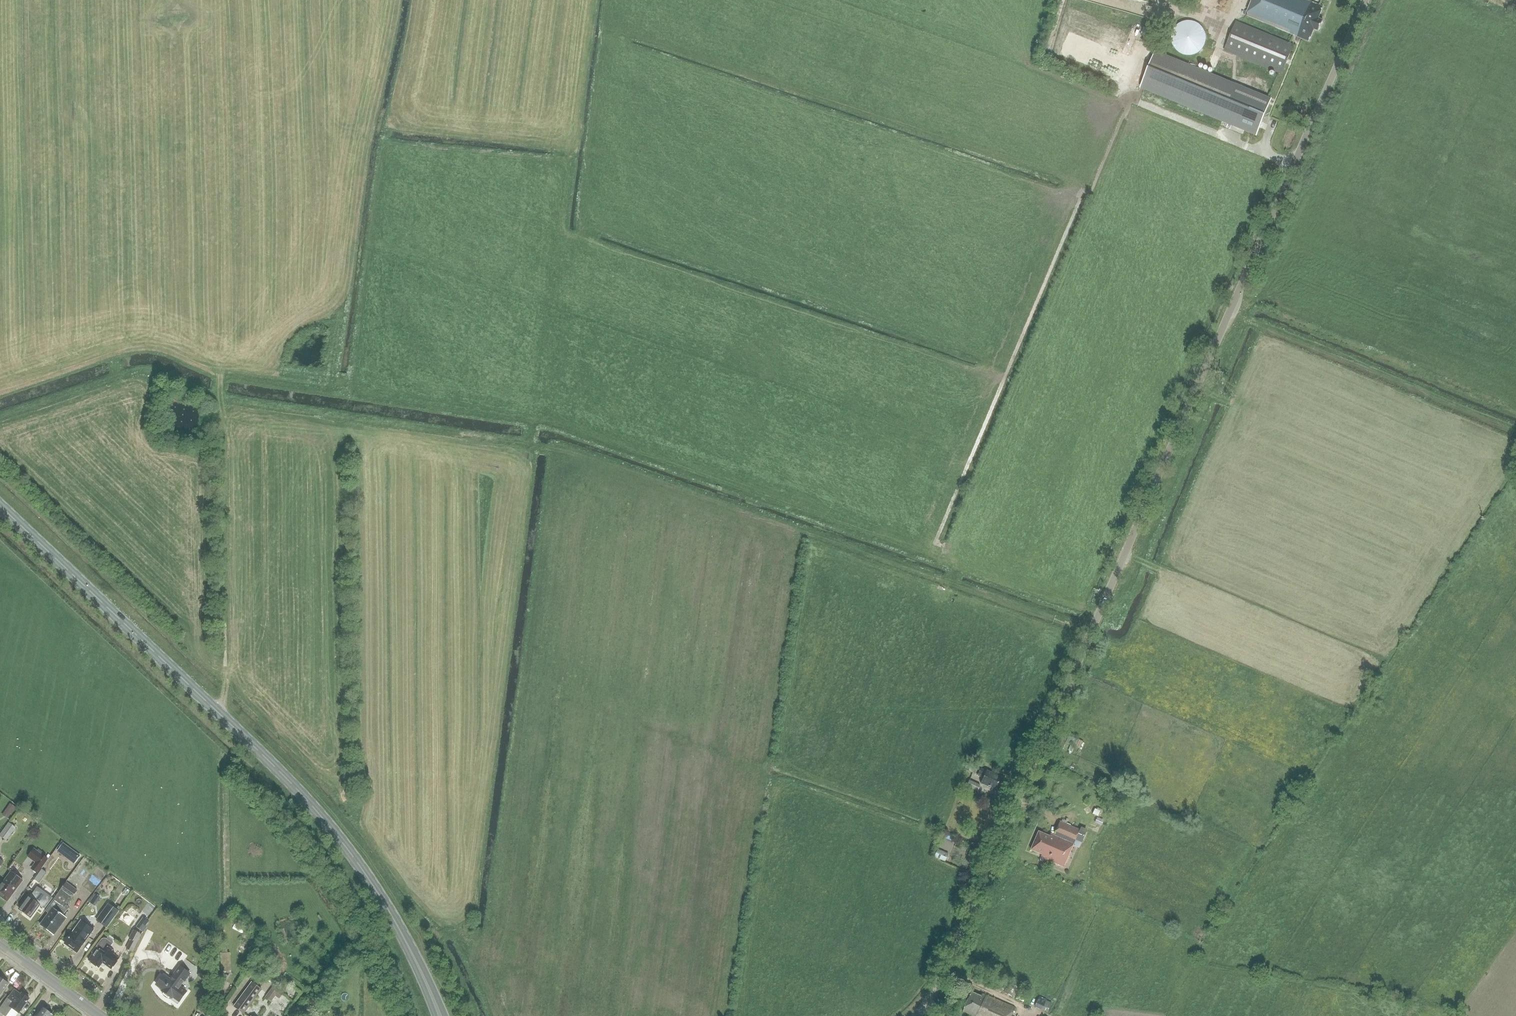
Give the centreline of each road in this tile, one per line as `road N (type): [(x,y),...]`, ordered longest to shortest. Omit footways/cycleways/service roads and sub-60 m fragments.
road 1 (unclassified): [(918,1015),(1366,0)]
road 2 (primary): [(418,965),(345,843),(296,788),(0,506)]
road 3 (tertiary): [(99,1015),(0,944)]

